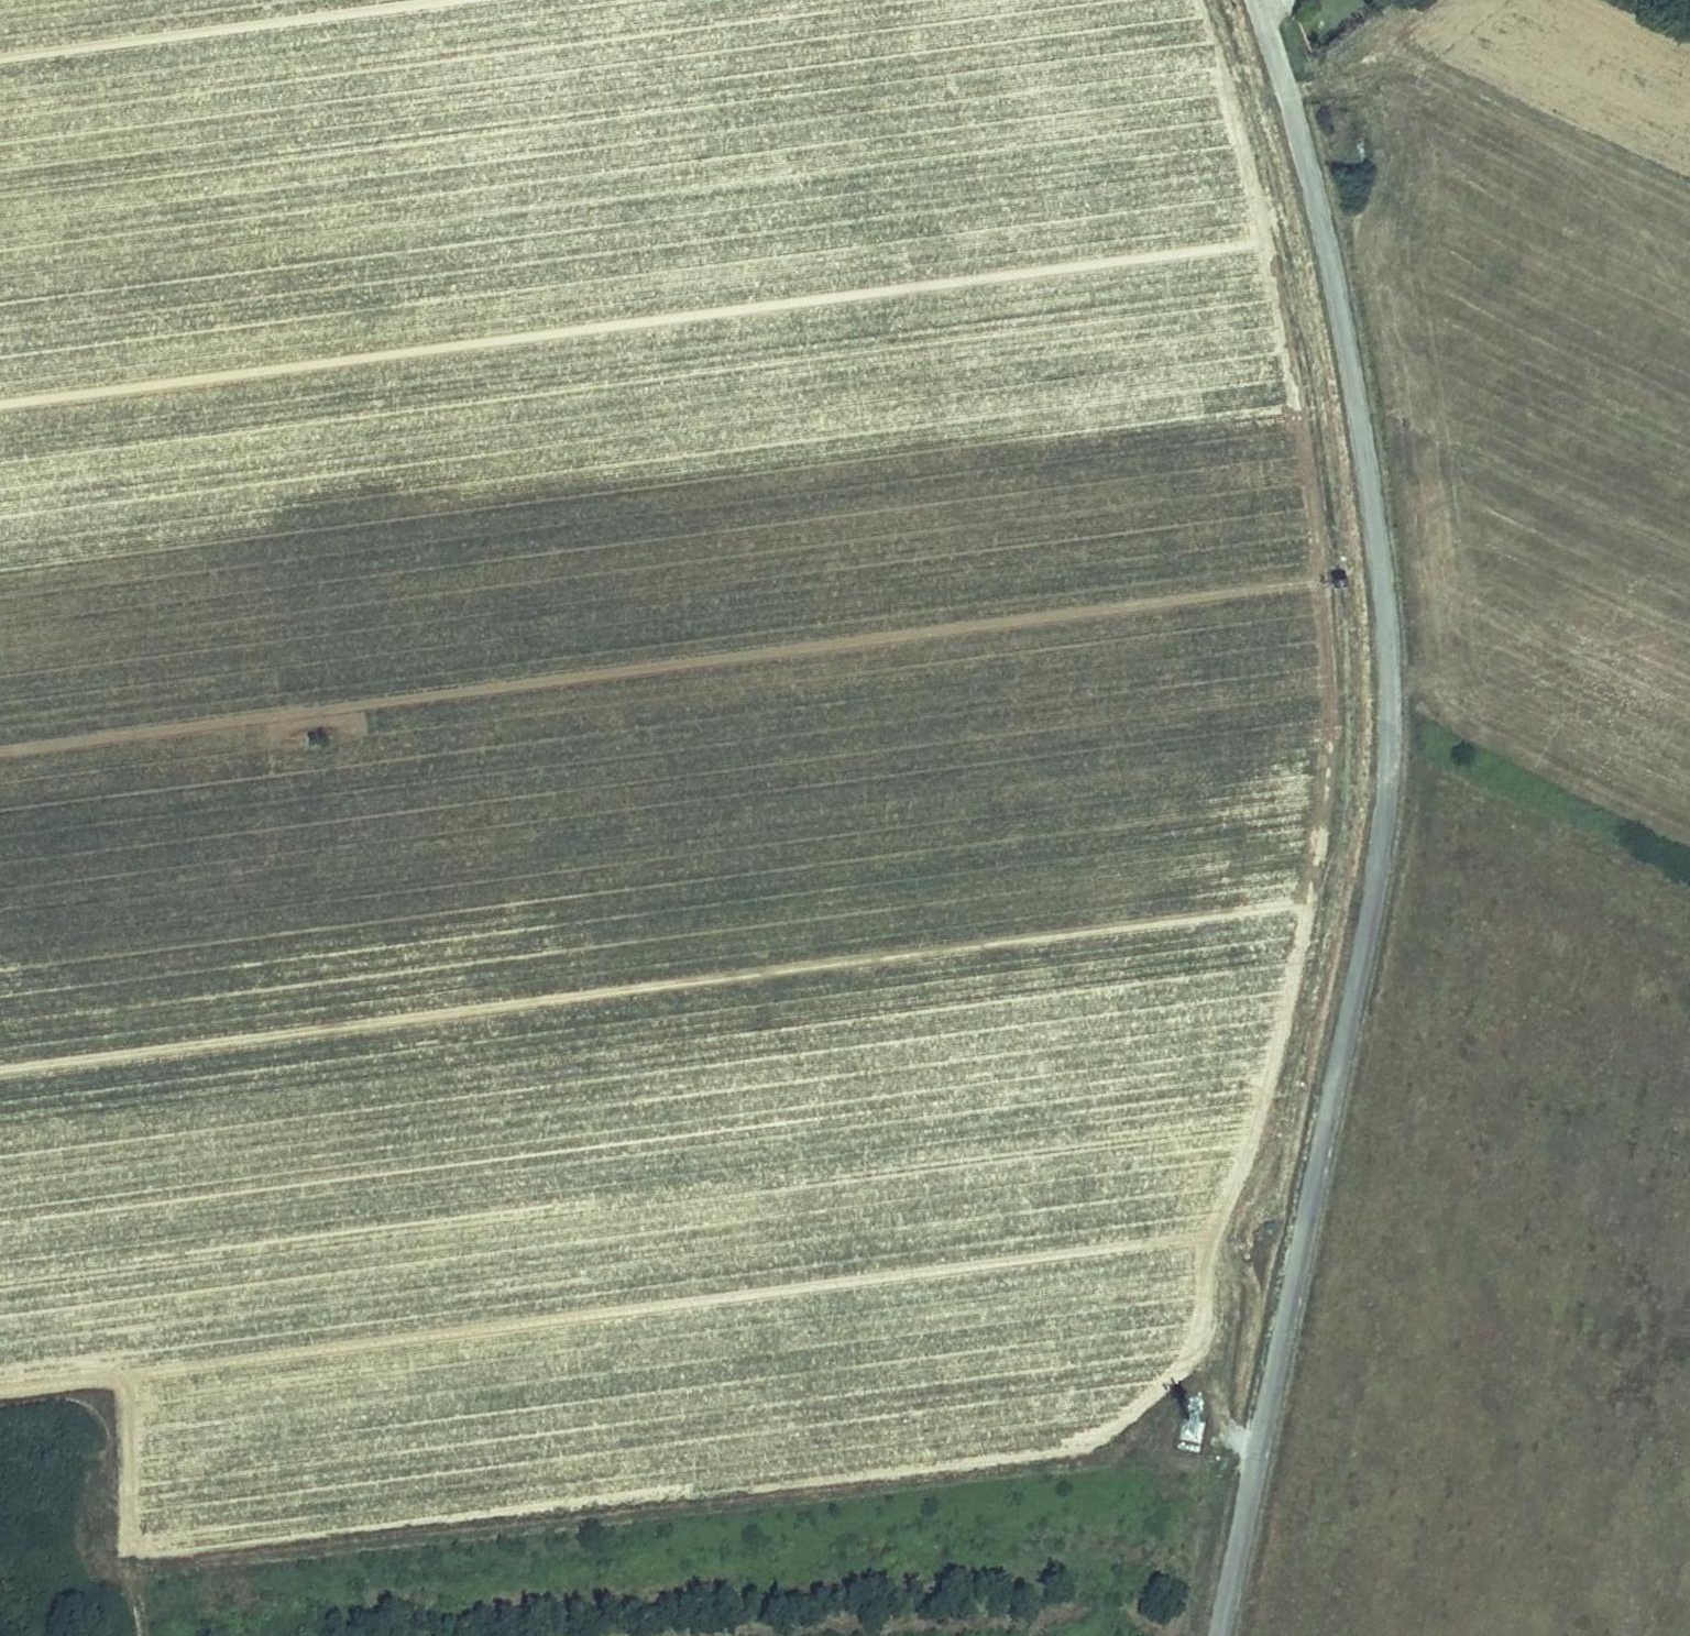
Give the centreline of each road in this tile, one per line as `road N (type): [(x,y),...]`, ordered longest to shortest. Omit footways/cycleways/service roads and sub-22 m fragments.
road 1 (unclassified): [(1256,0),(1283,73),(1345,333),(1381,605),(1387,735),(1374,883),(1217,1635)]

